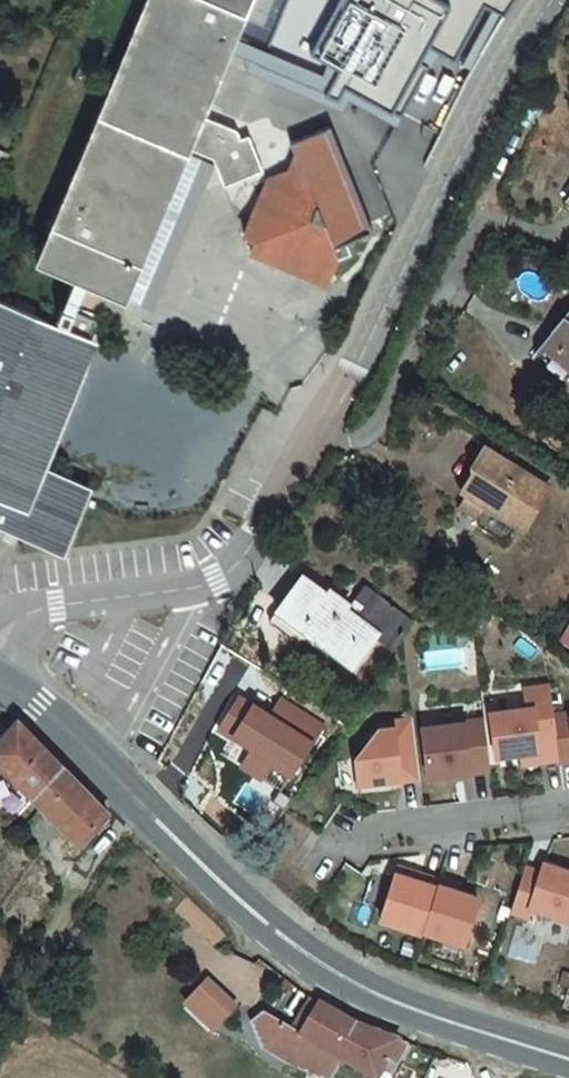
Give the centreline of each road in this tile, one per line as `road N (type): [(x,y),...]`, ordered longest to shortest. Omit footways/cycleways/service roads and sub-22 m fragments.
road 1 (secondary): [(568,1068),(374,994),(279,933),(139,811),(65,732),(3,692)]
road 2 (residential): [(224,571),(318,431),(548,0)]
road 3 (track): [(0,1036),(93,866),(139,811)]
road 4 (residential): [(568,806),(351,835)]
road 5 (residential): [(3,692),(35,622),(131,596)]
road 6 (residential): [(131,596),(41,599),(0,615)]

